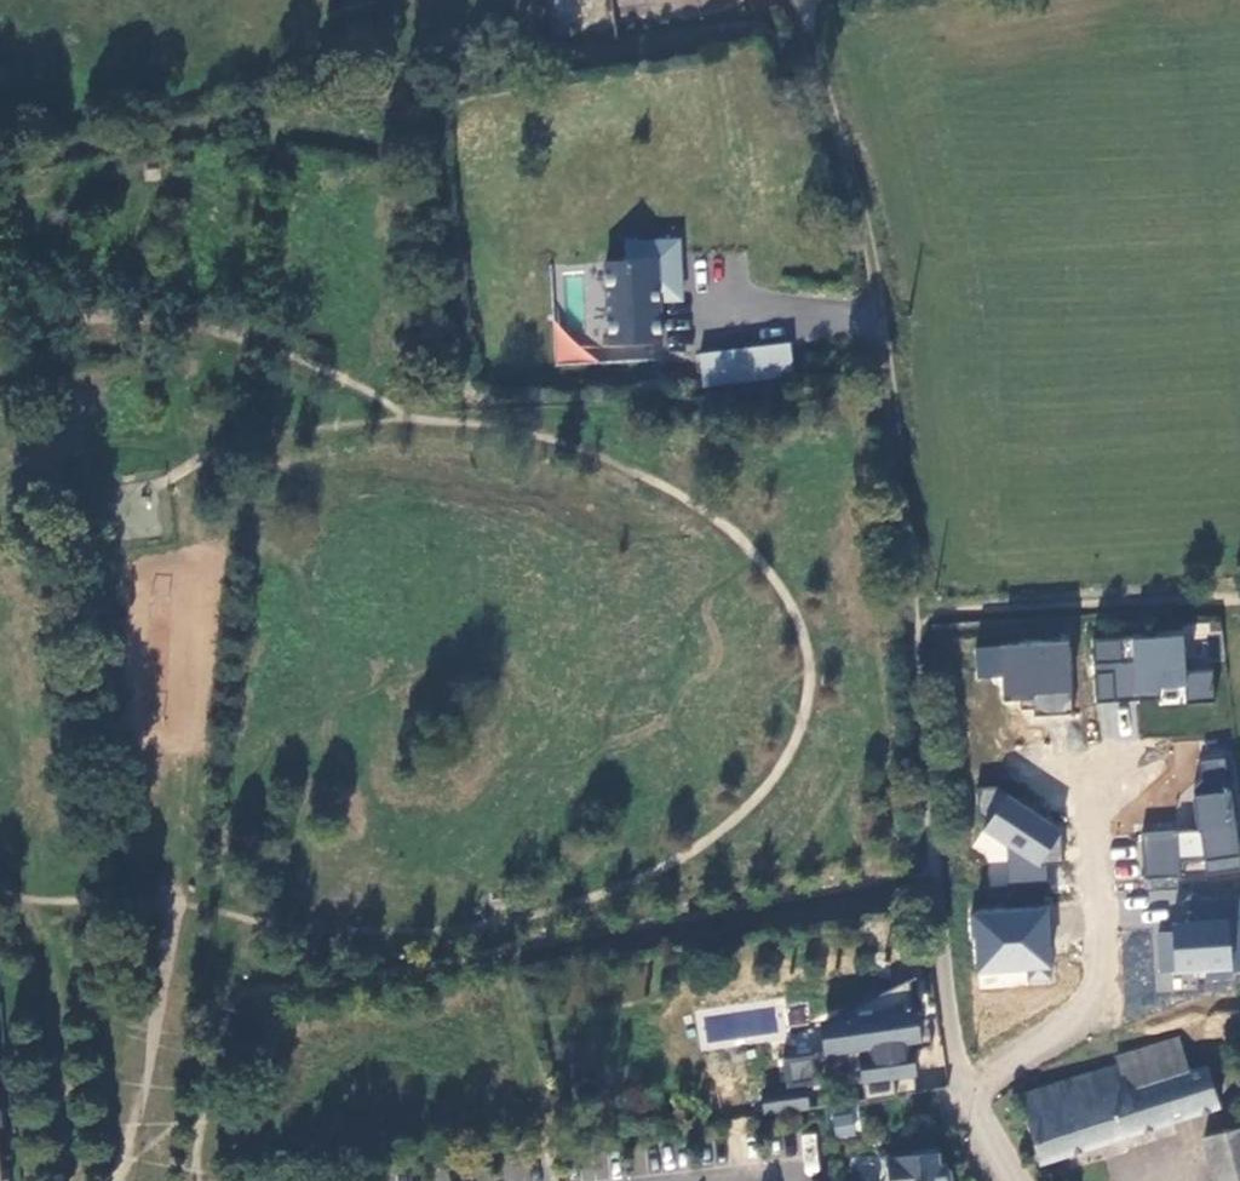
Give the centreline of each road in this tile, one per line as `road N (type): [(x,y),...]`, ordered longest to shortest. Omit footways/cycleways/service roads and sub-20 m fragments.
road 1 (residential): [(1092,768),(1104,1006),(971,1104)]
road 2 (residential): [(971,1104),(942,953),(936,874)]

